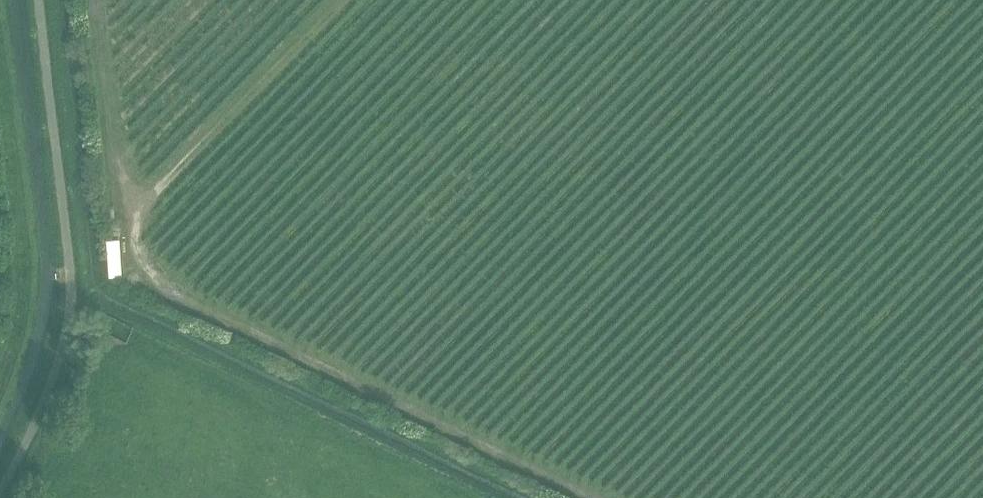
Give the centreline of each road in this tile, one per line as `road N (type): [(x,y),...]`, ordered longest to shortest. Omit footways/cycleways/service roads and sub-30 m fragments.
road 1 (track): [(590,497),(152,282),(135,259),(106,25)]
road 2 (residential): [(62,345),(72,290),(41,0)]
road 3 (track): [(133,212),(350,0)]

